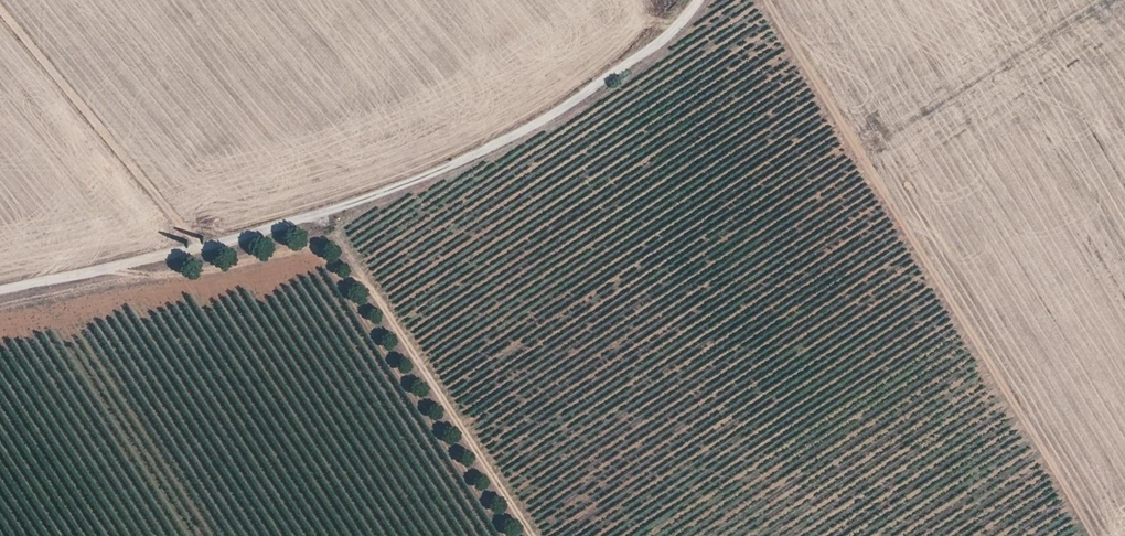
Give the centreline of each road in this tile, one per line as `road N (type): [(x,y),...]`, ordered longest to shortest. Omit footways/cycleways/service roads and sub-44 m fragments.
road 1 (unclassified): [(698,0),(647,51),(467,162),(322,214),(0,292)]
road 2 (track): [(767,0),(1097,535)]
road 3 (track): [(532,535),(322,214)]
road 4 (track): [(202,246),(0,8)]

